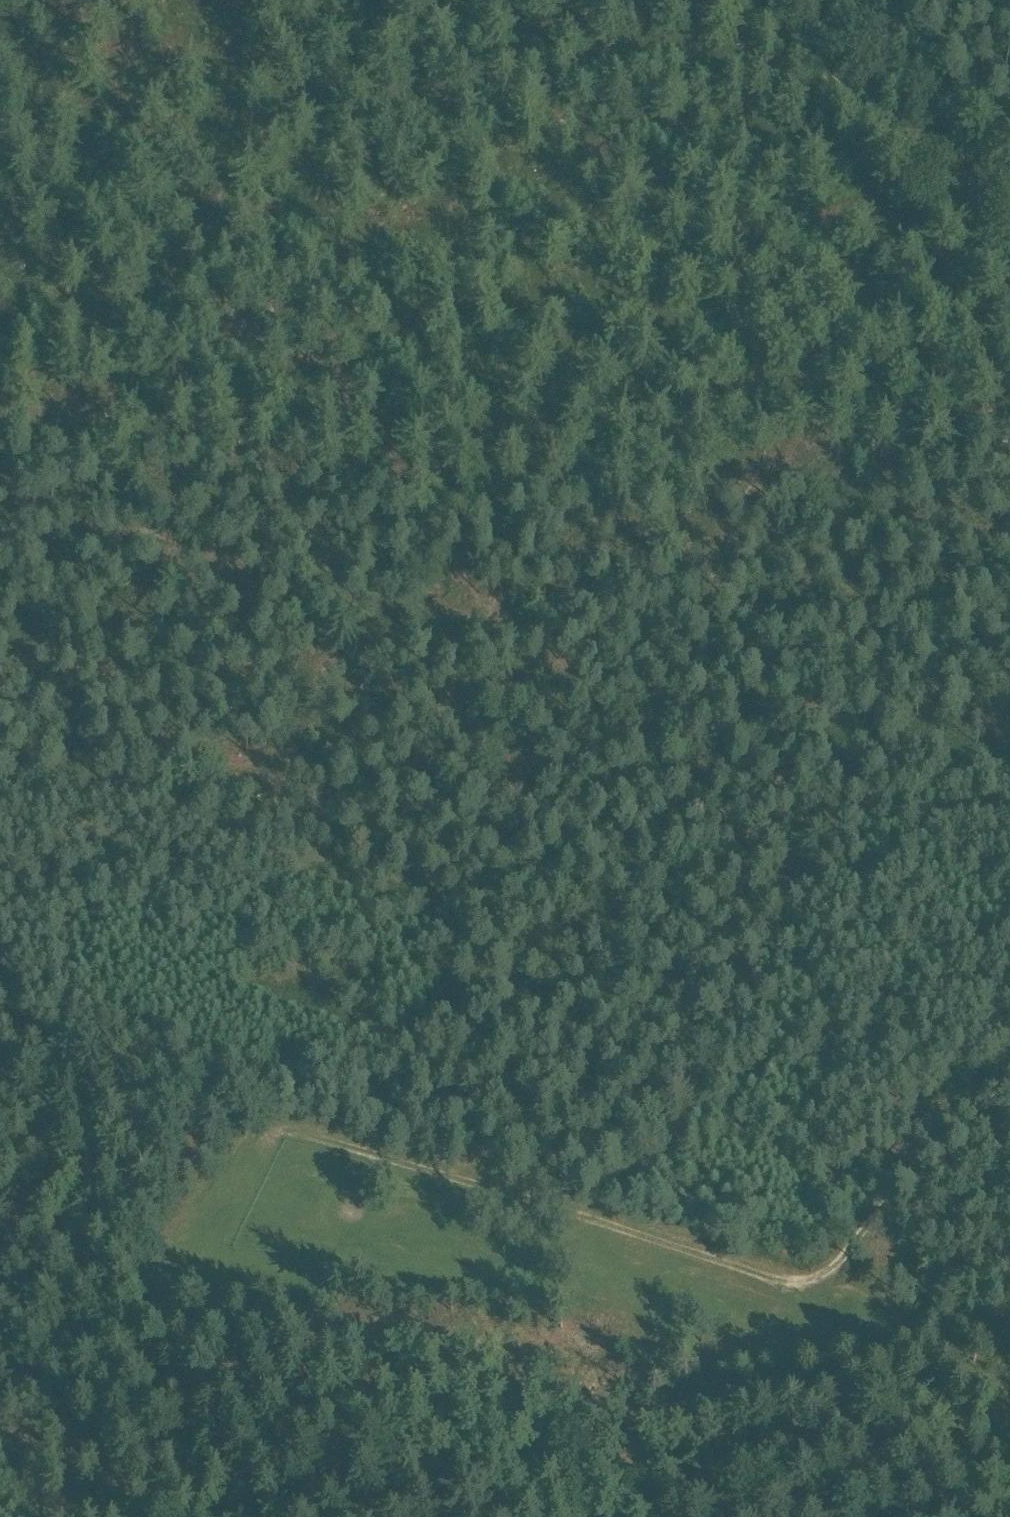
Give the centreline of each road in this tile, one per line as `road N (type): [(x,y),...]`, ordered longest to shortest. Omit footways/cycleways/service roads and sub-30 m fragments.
road 1 (track): [(1009,264),(878,126),(716,0)]
road 2 (track): [(1009,1074),(913,1165),(819,1287),(720,1254)]

